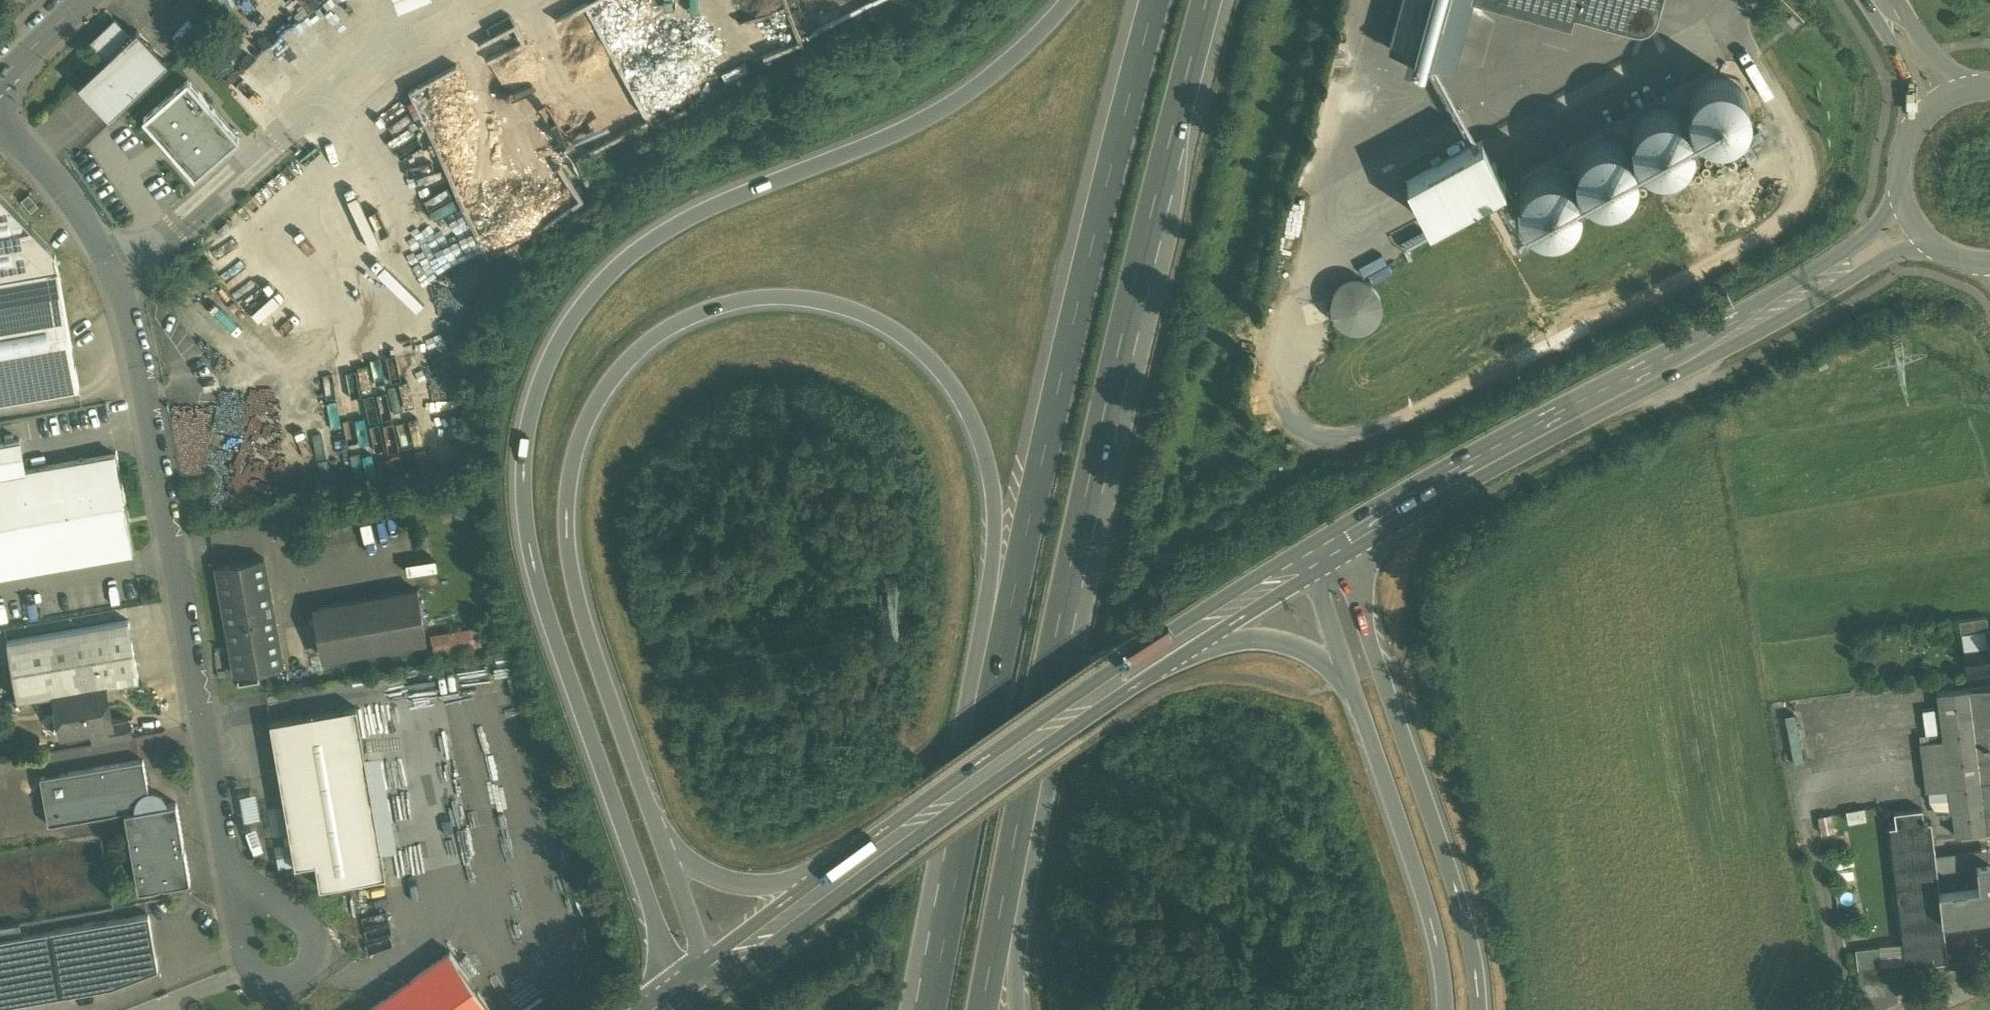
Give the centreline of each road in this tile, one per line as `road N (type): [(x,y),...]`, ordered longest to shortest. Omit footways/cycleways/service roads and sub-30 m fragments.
road 1 (motorway): [(1064,0),(1008,59),(928,113),(698,209),(630,249),(568,319),(534,384),(520,449),(527,564),(676,993)]
road 2 (motorway): [(660,831),(582,610),(569,481),(583,427),(625,362),(671,326),(752,300),(813,301),(885,325),(927,355),(972,419),(990,480),(994,537),(959,732),(970,794)]
road 3 (motorway): [(1012,864),(1104,435),(1210,0)]
road 4 (motorway): [(1157,0),(1068,342),(970,794)]
road 5 (unclassified): [(0,119),(73,199),(115,270),(139,340),(236,871)]
road 6 (secondary): [(1335,542),(1767,307)]
road 7 (motorway): [(1479,1009),(1457,889),(1335,542)]
road 8 (secondary): [(838,871),(1166,646)]
road 9 (motorway): [(1336,659),(1439,954),(1444,1009)]
road 10 (unclassified): [(236,871),(248,963),(259,976),(288,980),(310,959),(311,929),(266,894)]
road 11 (motorway): [(970,794),(930,1009)]
road 12 (motorway): [(838,871),(733,878),(660,831)]
road 13 (motorway): [(1166,646),(1246,634),(1336,659)]
road 14 (secondary): [(1767,307),(1797,305),(1923,242)]
road 15 (secondary): [(1900,206),(1779,287),(1767,307)]
road 16 (secondary): [(1166,646),(1306,559)]
road 17 (secondary): [(712,967),(838,871)]
road 18 (motorway): [(985,1009),(1012,864)]
road 19 (motorway): [(712,967),(660,831)]
road 20 (motorway): [(1015,1009),(1012,864)]
road 21 (secondary): [(1877,0),(1917,113)]

